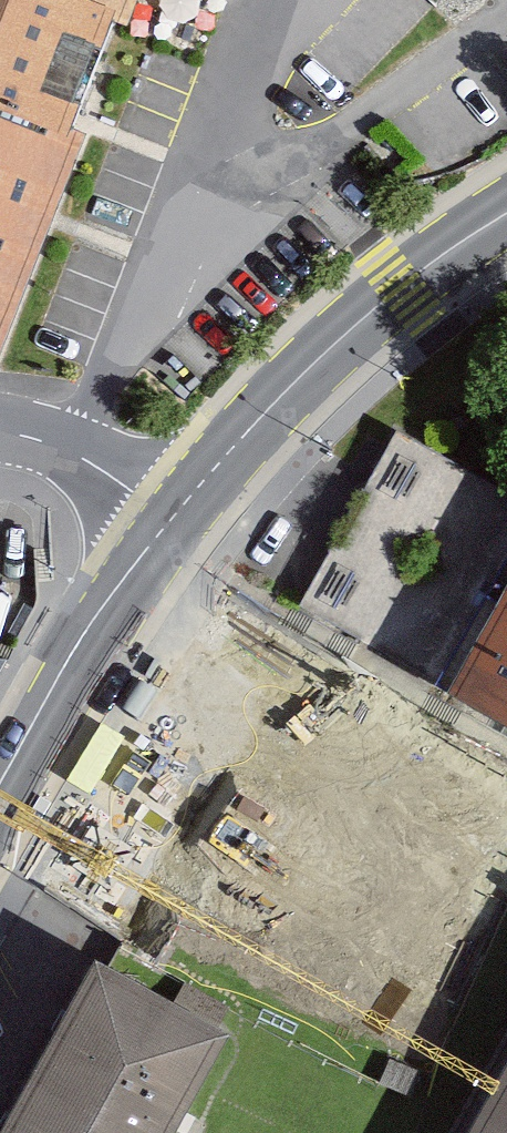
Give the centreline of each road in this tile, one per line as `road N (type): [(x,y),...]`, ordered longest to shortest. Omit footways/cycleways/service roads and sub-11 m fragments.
road 1 (residential): [(506,15),(177,253),(132,355),(63,446)]
road 2 (primary): [(506,213),(397,289),(289,386),(168,521)]
road 3 (primary): [(168,521),(95,616),(0,785)]
road 4 (residential): [(63,446),(168,521)]

